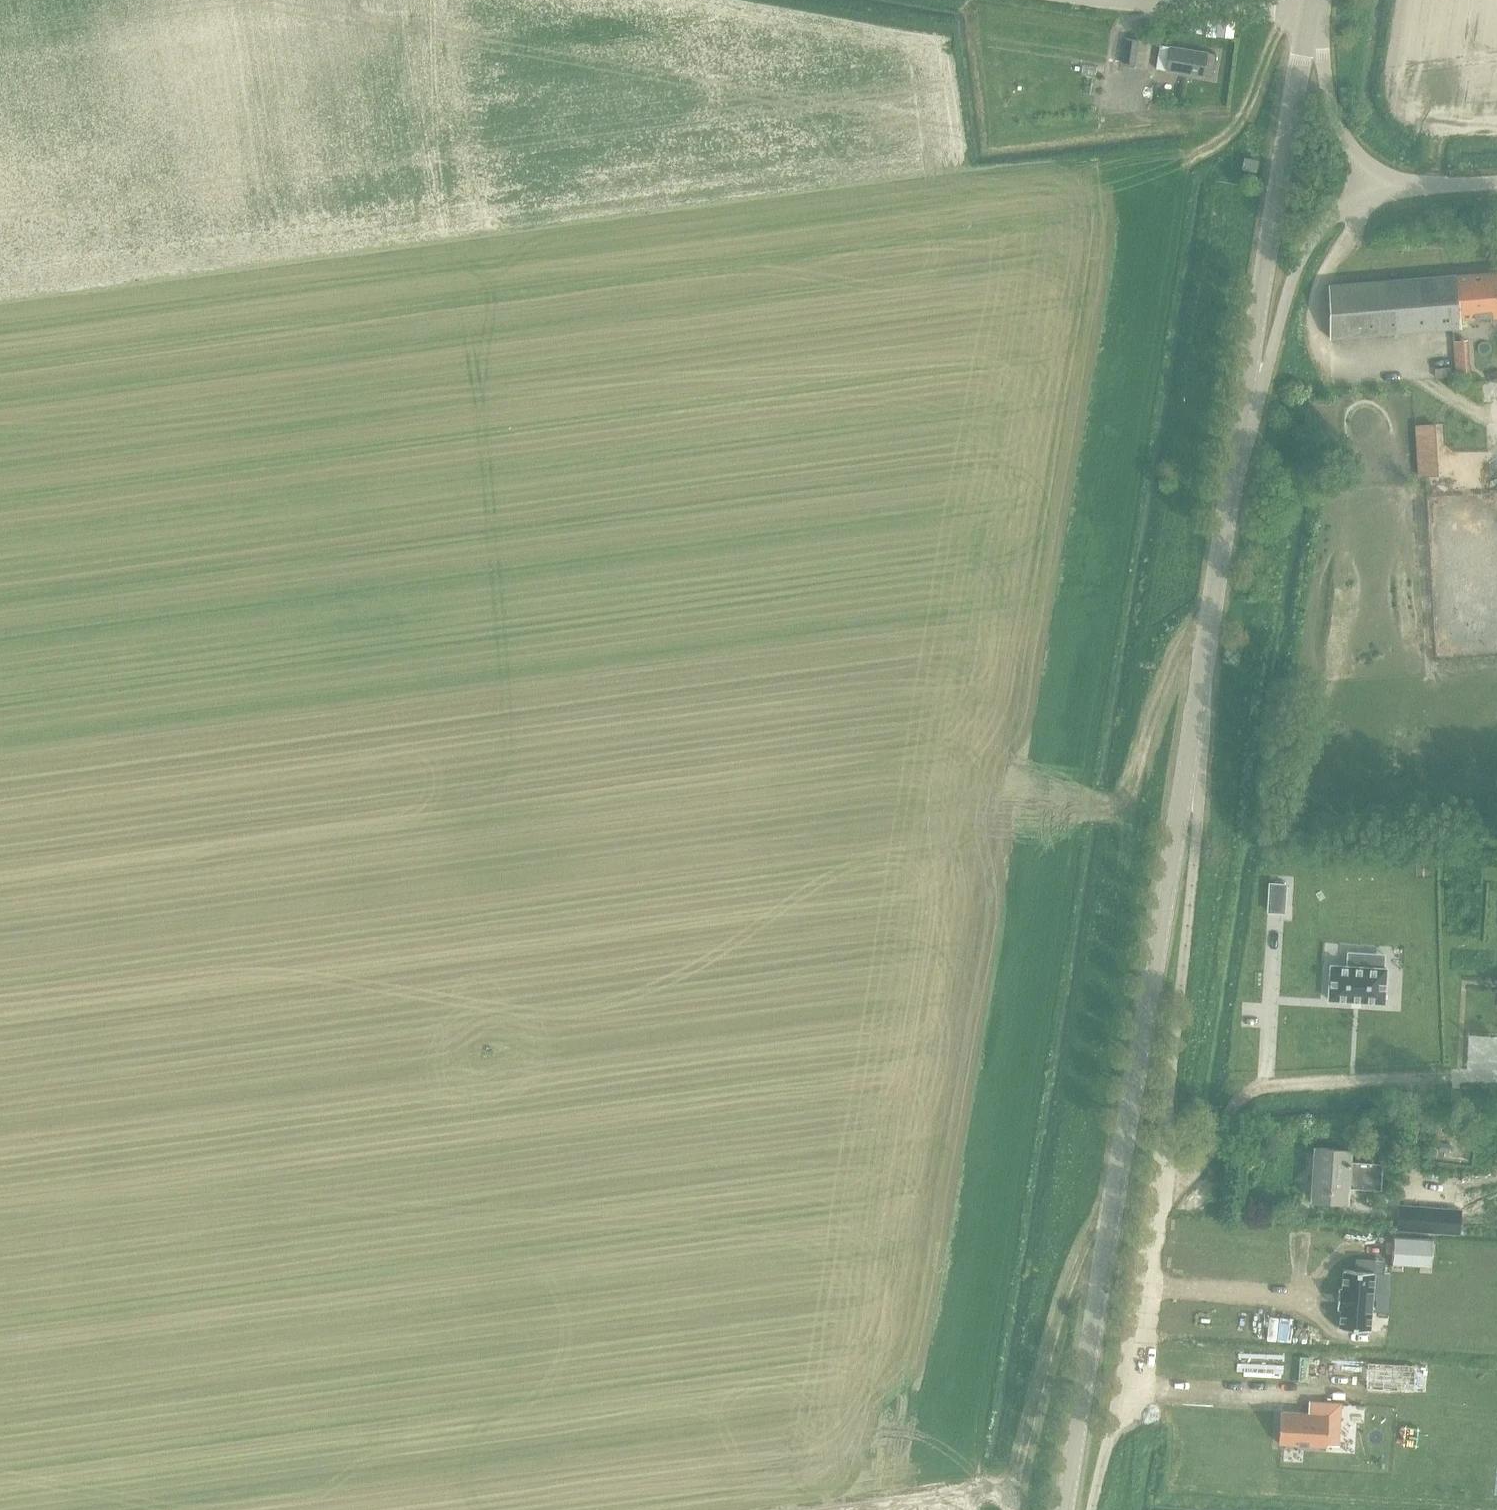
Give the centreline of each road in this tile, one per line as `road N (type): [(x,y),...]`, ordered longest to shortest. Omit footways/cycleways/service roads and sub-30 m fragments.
road 1 (tertiary): [(1065,1509),(1235,462)]
road 2 (tertiary): [(1235,462),(1307,13)]
road 3 (track): [(1010,1509),(1073,1272),(1117,1181)]
road 4 (tertiary): [(1235,462),(1299,262),(1366,184)]
road 5 (track): [(1089,806),(1121,801),(1130,789),(1178,656),(1215,585)]
road 6 (unclassified): [(1307,13),(1097,0)]
road 7 (track): [(1191,157),(1232,131),(1290,11)]
road 8 (tertiary): [(1366,184),(1334,114),(1307,13)]
road 9 (unclassified): [(1366,184),(1496,181)]

